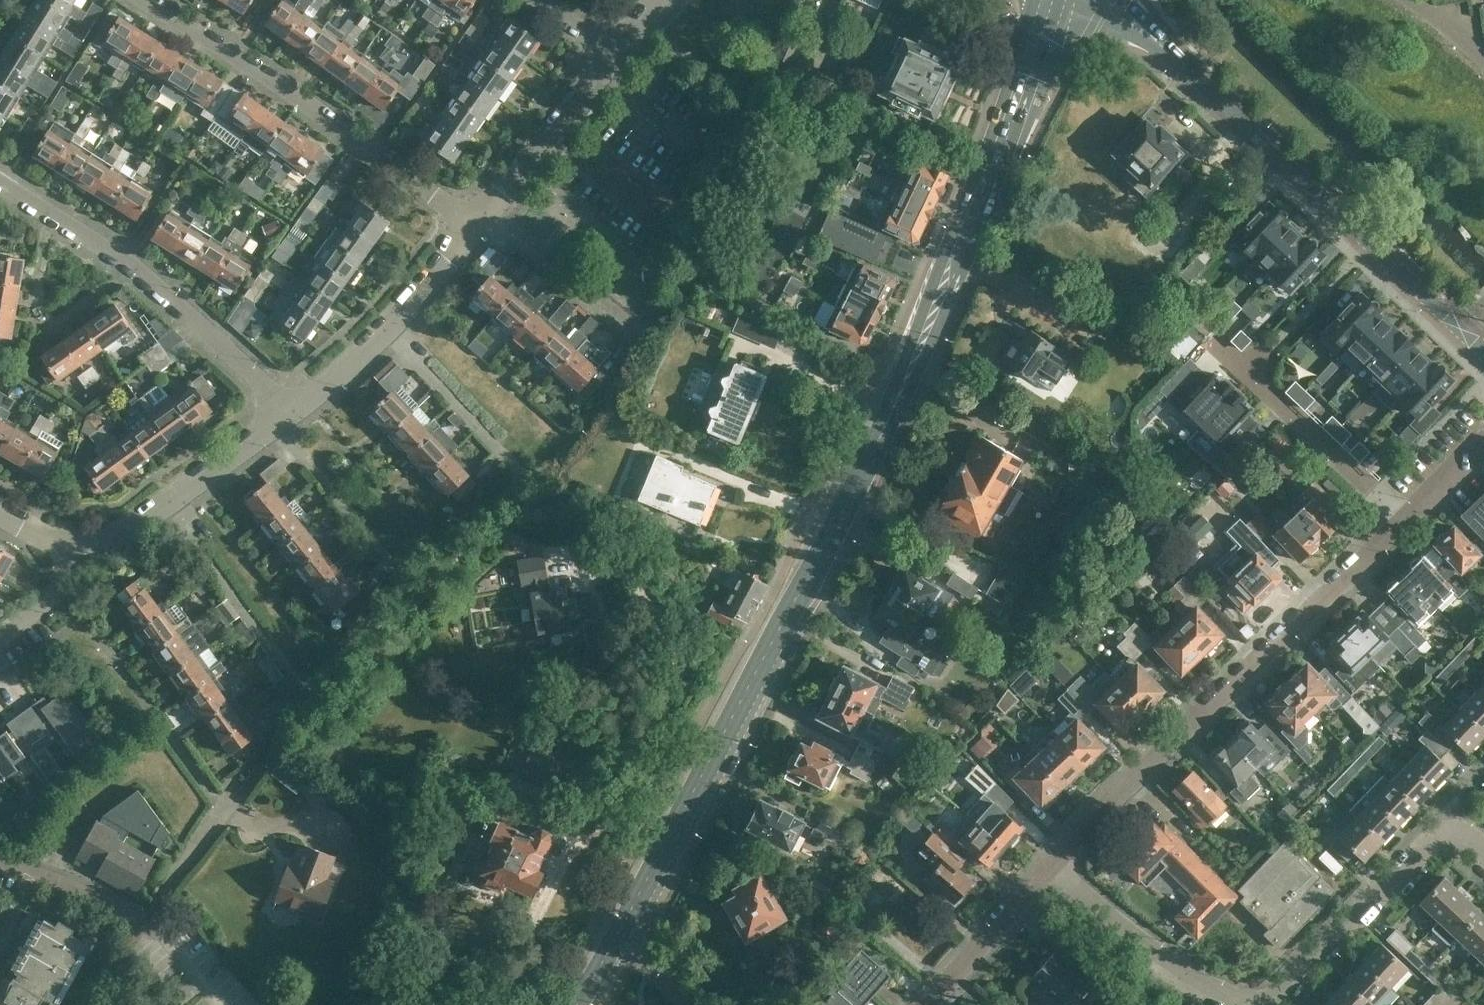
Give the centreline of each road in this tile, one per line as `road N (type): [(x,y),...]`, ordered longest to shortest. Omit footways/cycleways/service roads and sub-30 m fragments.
road 1 (primary): [(623,927),(917,350),(1031,78),(1052,0)]
road 2 (residential): [(1049,863),(1483,440)]
road 3 (tertiary): [(1458,328),(1163,47),(1099,0)]
road 4 (residential): [(476,226),(145,0)]
road 5 (residential): [(294,420),(234,349),(128,261),(0,181)]
road 6 (residential): [(1483,849),(1452,822),(1288,974),(1241,1004)]
road 7 (residential): [(294,420),(392,328),(476,226)]
road 8 (residential): [(67,550),(111,539),(181,501),(294,420)]
road 9 (residential): [(1241,1004),(1167,958),(1049,863)]
road 10 (residential): [(476,226),(614,58)]
road 11 (residential): [(1049,863),(926,1004)]
road 12 (residential): [(149,923),(0,861)]
road 13 (residential): [(149,923),(218,823)]

